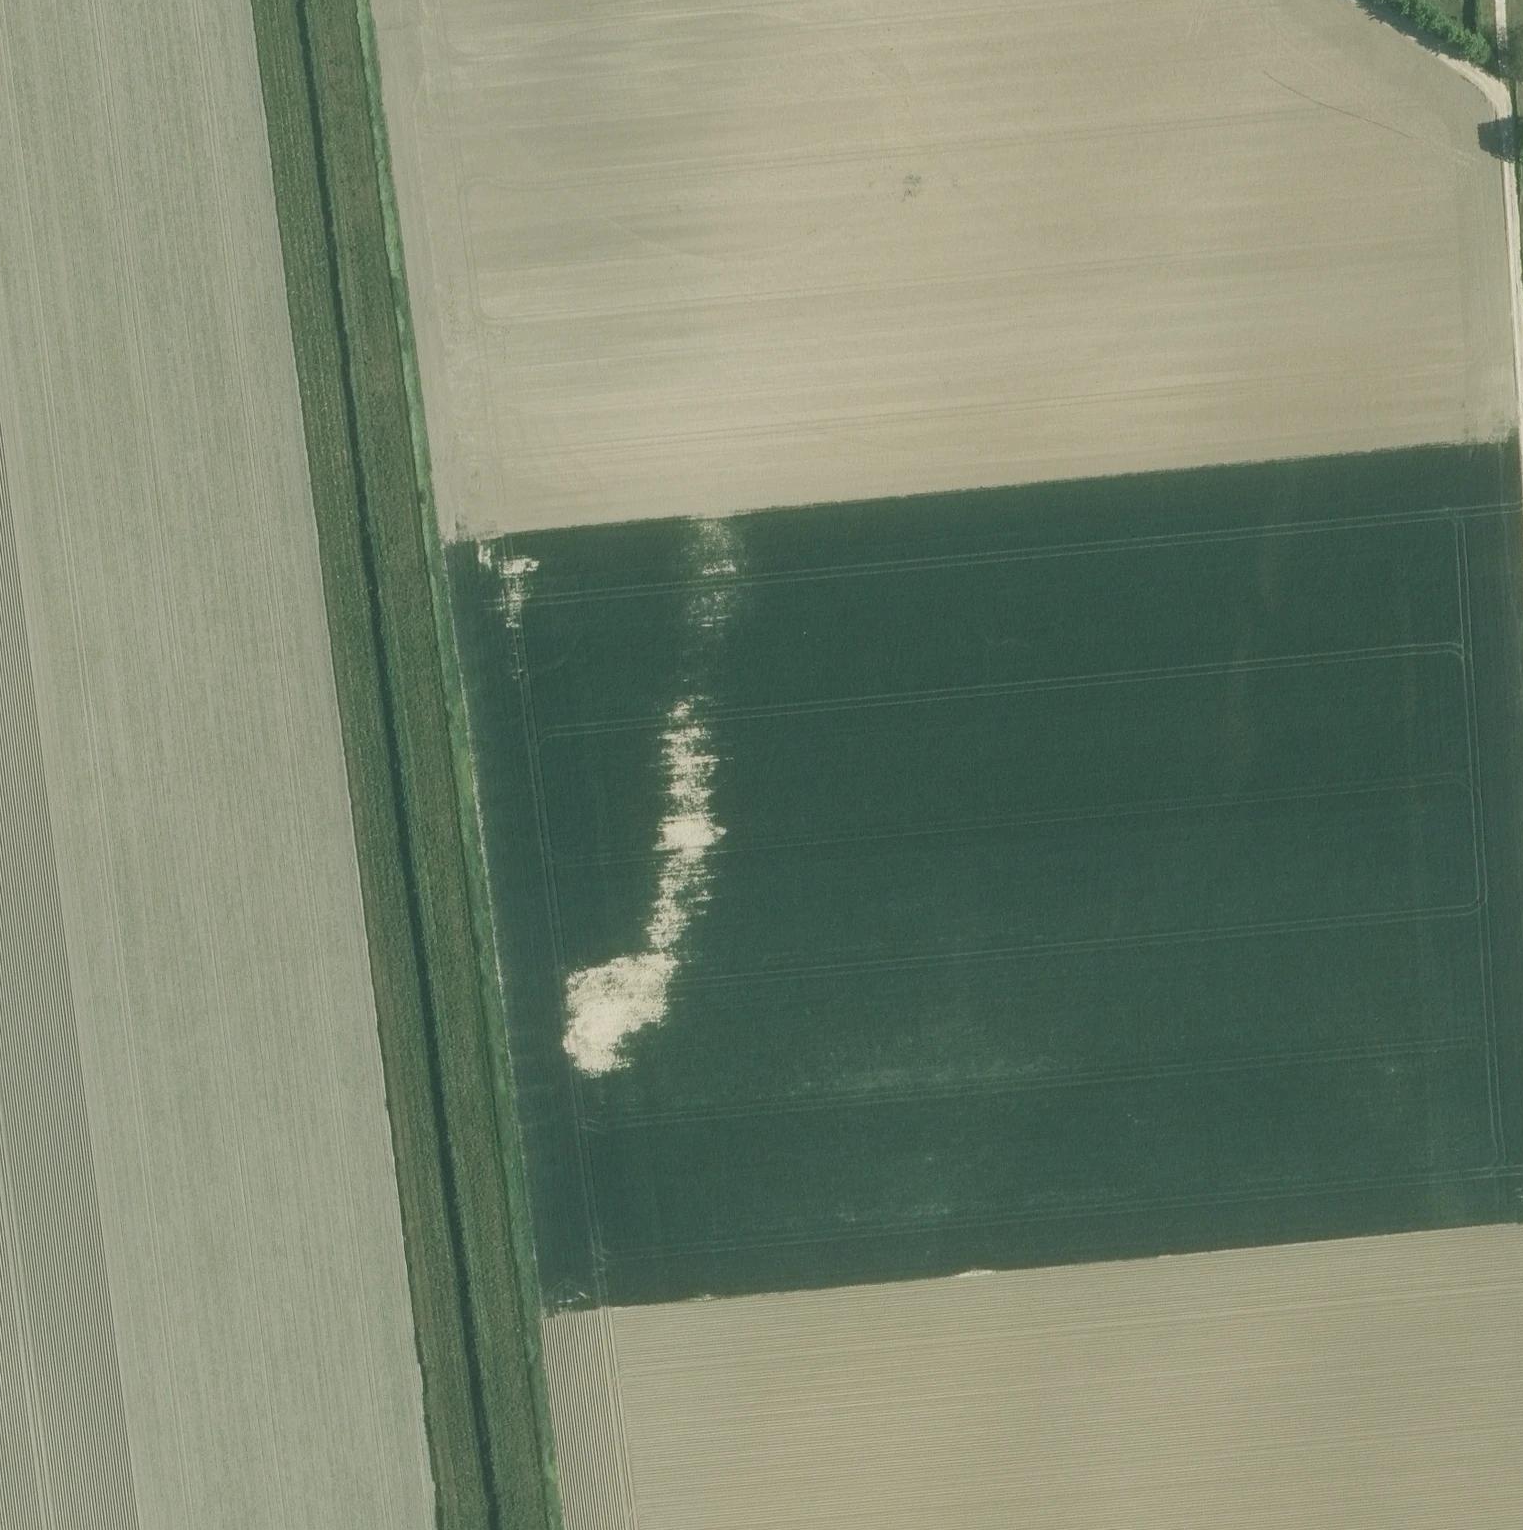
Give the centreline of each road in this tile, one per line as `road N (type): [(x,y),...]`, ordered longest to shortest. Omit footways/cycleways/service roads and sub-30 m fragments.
road 1 (track): [(1366,0),(1491,82),(1507,107),(1522,381)]

